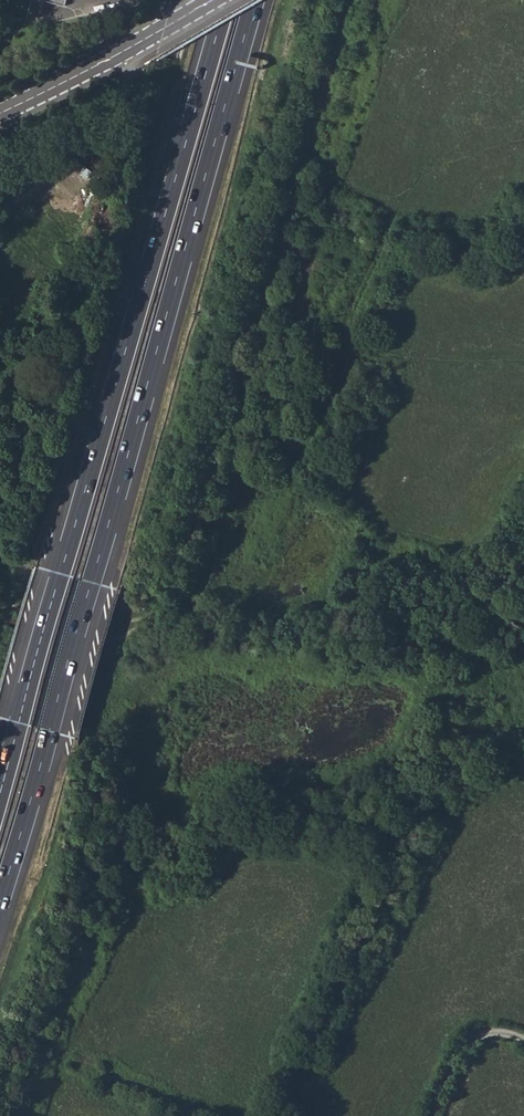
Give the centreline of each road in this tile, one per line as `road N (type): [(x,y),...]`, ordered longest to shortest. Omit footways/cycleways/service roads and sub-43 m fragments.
road 1 (trunk): [(0,901),(255,0)]
road 2 (trunk): [(227,0),(0,795)]
road 3 (track): [(183,608),(202,580),(233,475),(293,196),(351,0)]
road 4 (tertiary): [(0,111),(208,0)]
road 5 (unclassified): [(523,1038),(479,1038),(460,1053),(433,1115)]

